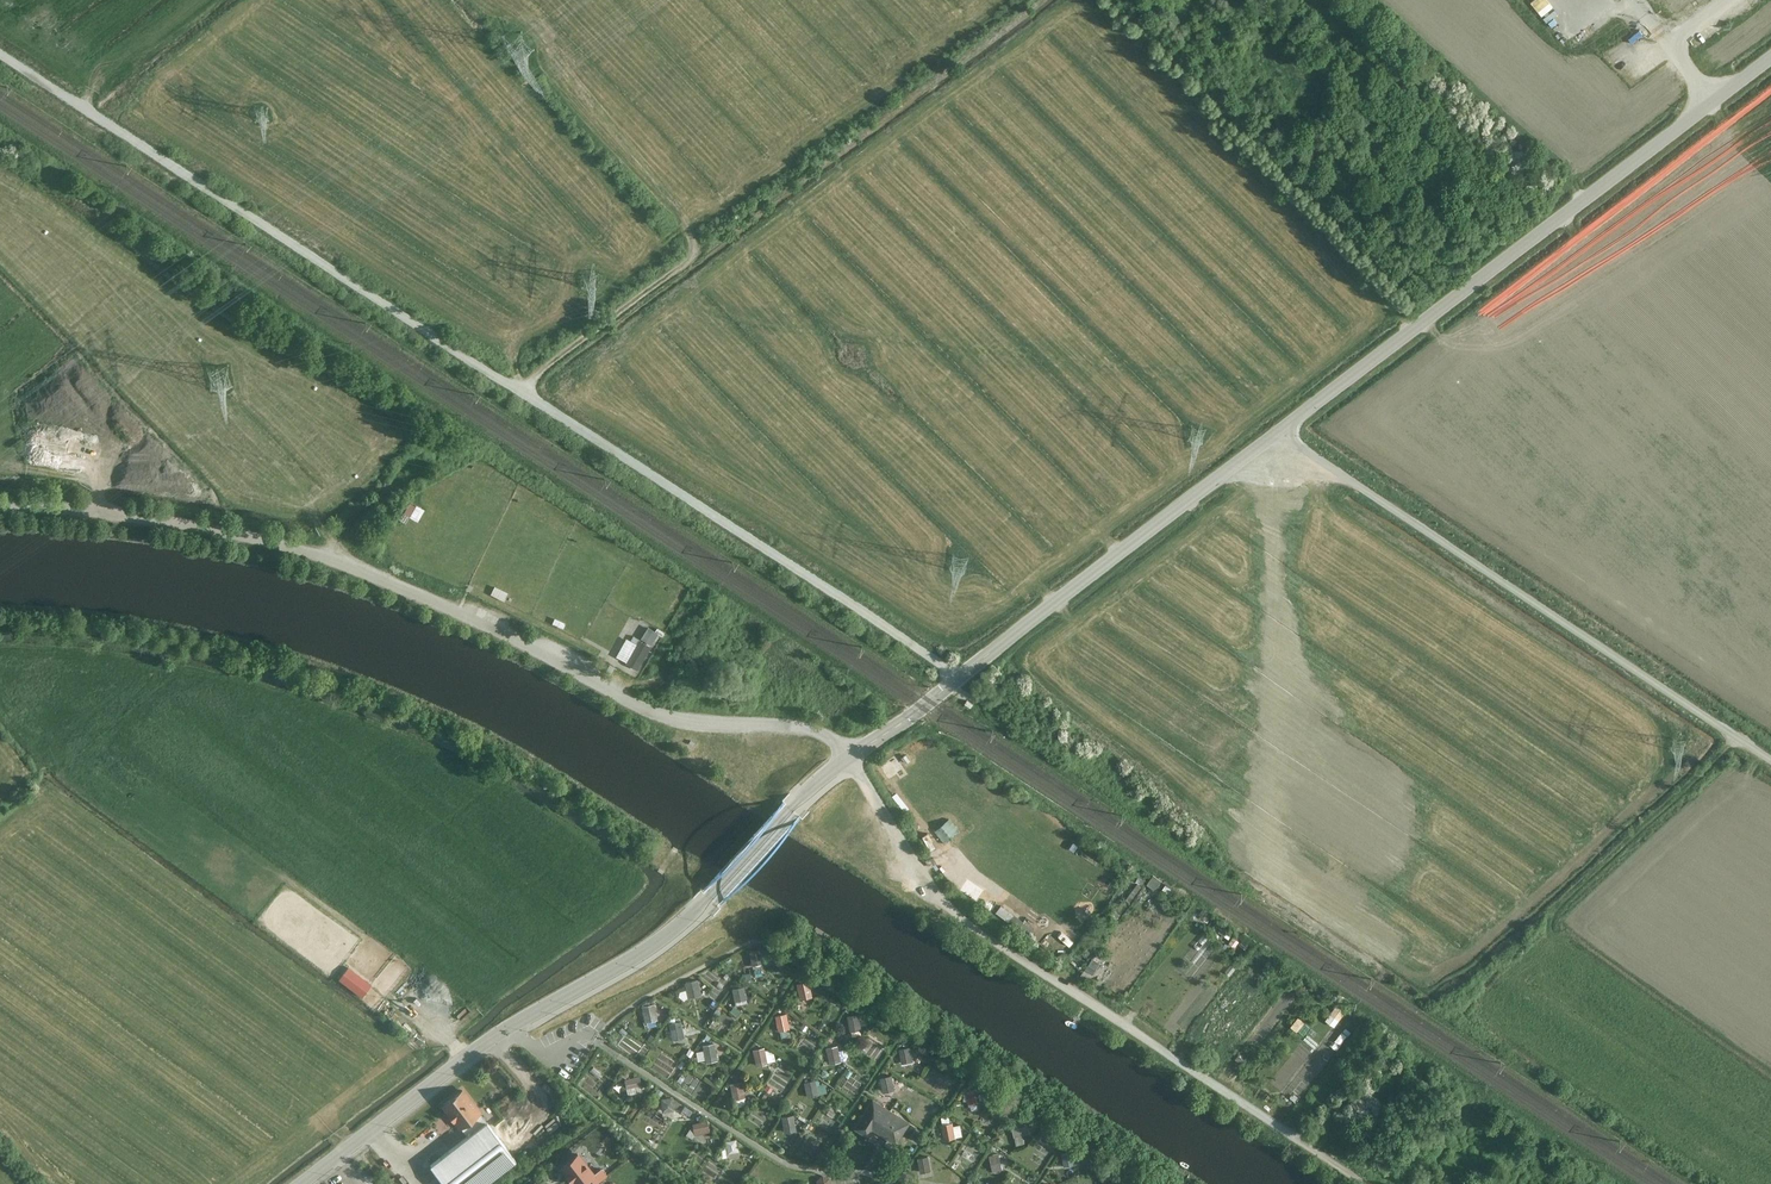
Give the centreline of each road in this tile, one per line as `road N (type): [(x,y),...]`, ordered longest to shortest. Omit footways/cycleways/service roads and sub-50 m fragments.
road 1 (track): [(1370,1183),(937,895),(853,753),(826,735),(667,719),(430,598),(310,552),(148,519),(0,509)]
road 2 (track): [(0,45),(544,393),(732,531),(960,680)]
road 3 (unclassified): [(1280,433),(1770,60)]
road 4 (unclassified): [(1770,758),(1280,433)]
road 5 (unclassified): [(853,753),(926,709),(1280,433)]
road 6 (residential): [(714,889),(681,924),(629,960),(483,1041),(300,1183)]
road 7 (residential): [(714,889),(853,753)]

